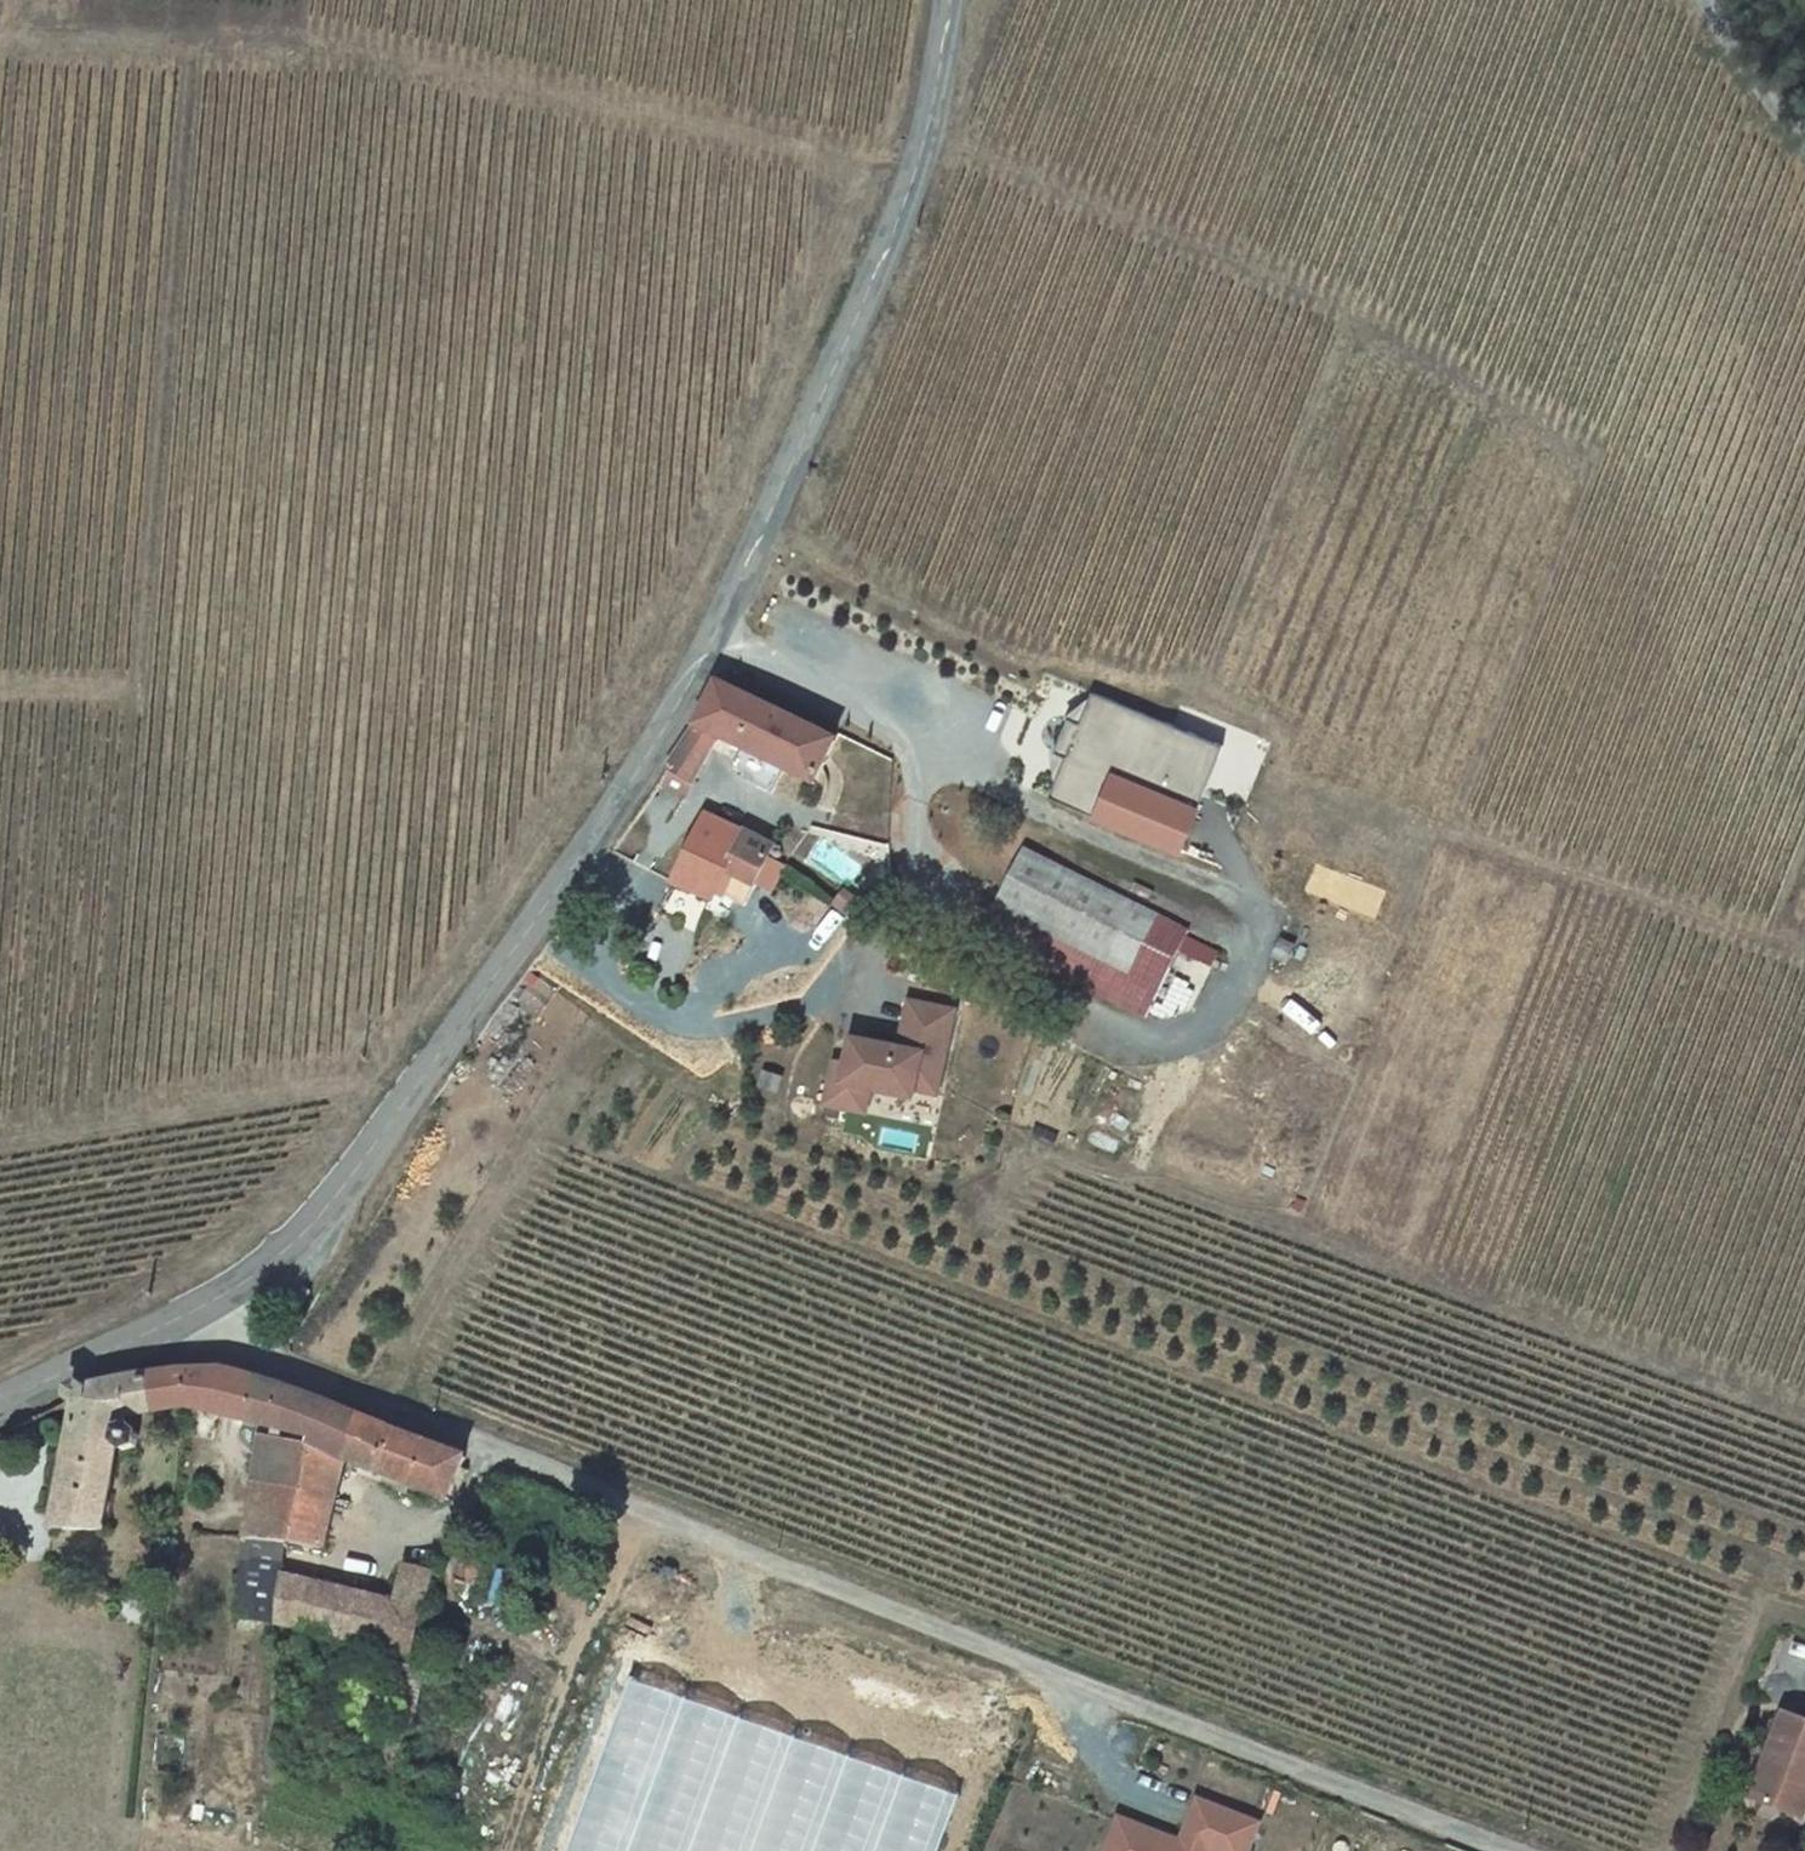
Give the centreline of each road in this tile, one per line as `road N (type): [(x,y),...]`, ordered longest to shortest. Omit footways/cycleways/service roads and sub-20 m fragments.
road 1 (tertiary): [(946,0),(933,75),(768,521),(706,652),(590,851),(333,1203),(272,1265),(172,1324)]
road 2 (unclassified): [(172,1324),(1517,1850)]
road 3 (tertiary): [(172,1324),(0,1406)]
road 4 (unclassified): [(1804,146),(1778,116),(1709,0)]

